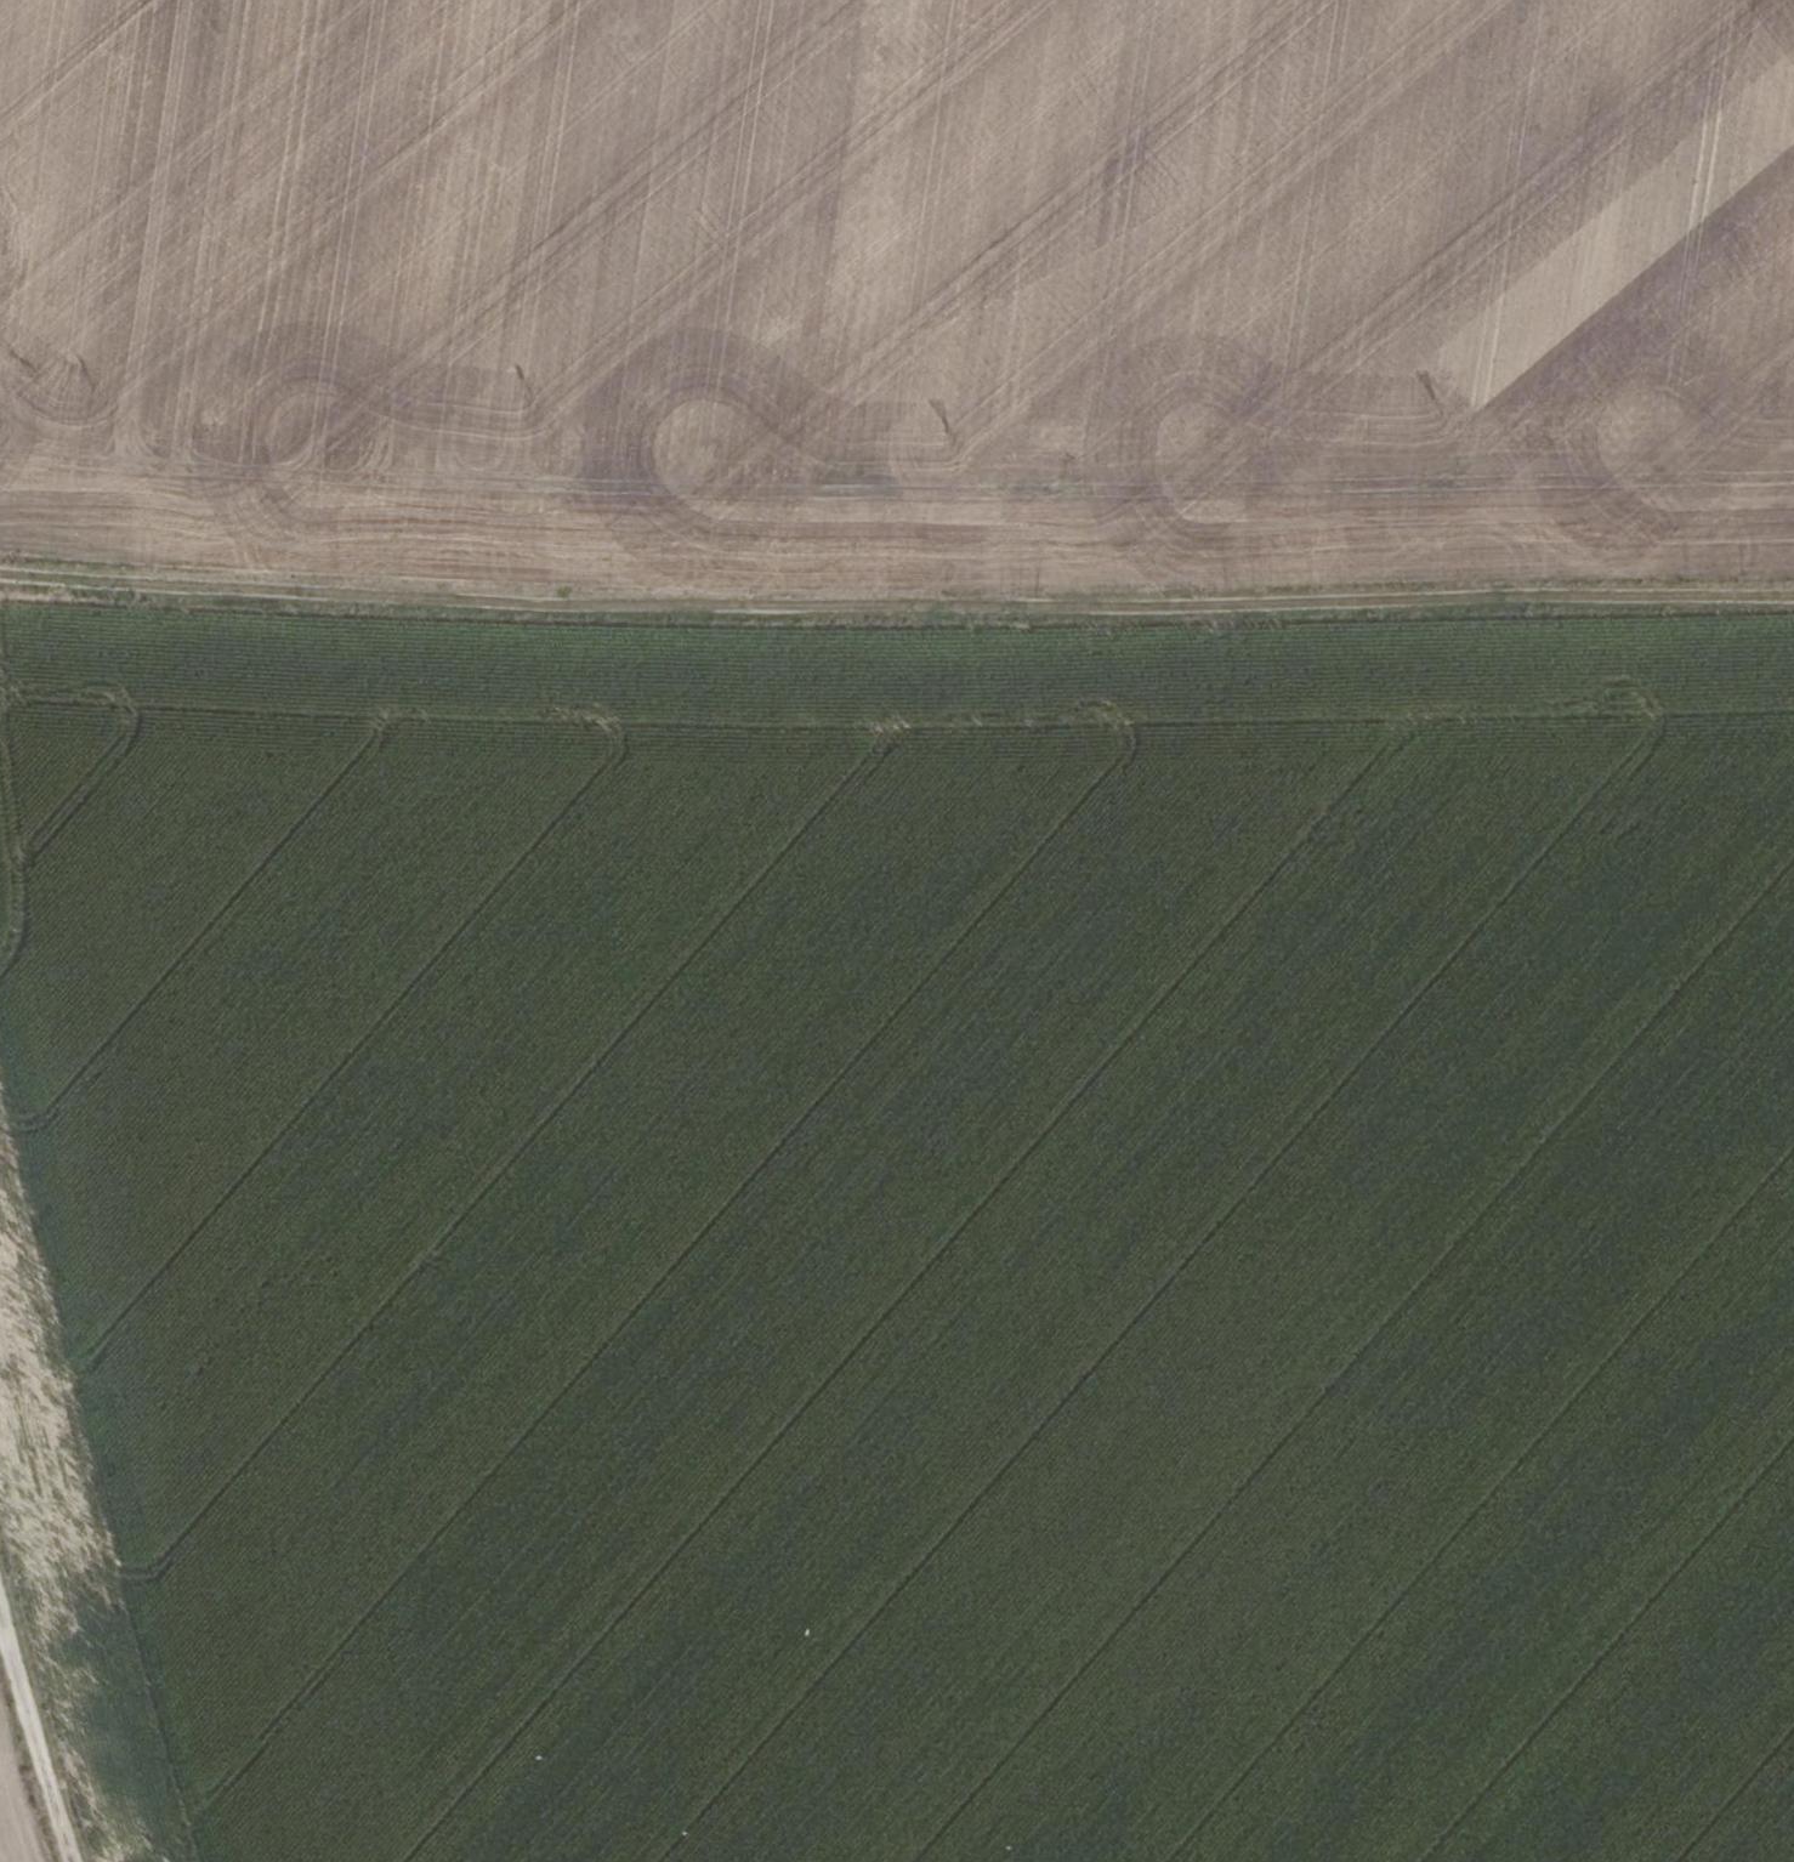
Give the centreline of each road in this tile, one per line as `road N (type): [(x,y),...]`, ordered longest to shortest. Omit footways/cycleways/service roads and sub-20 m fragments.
road 1 (track): [(72,1861),(0,1598)]

